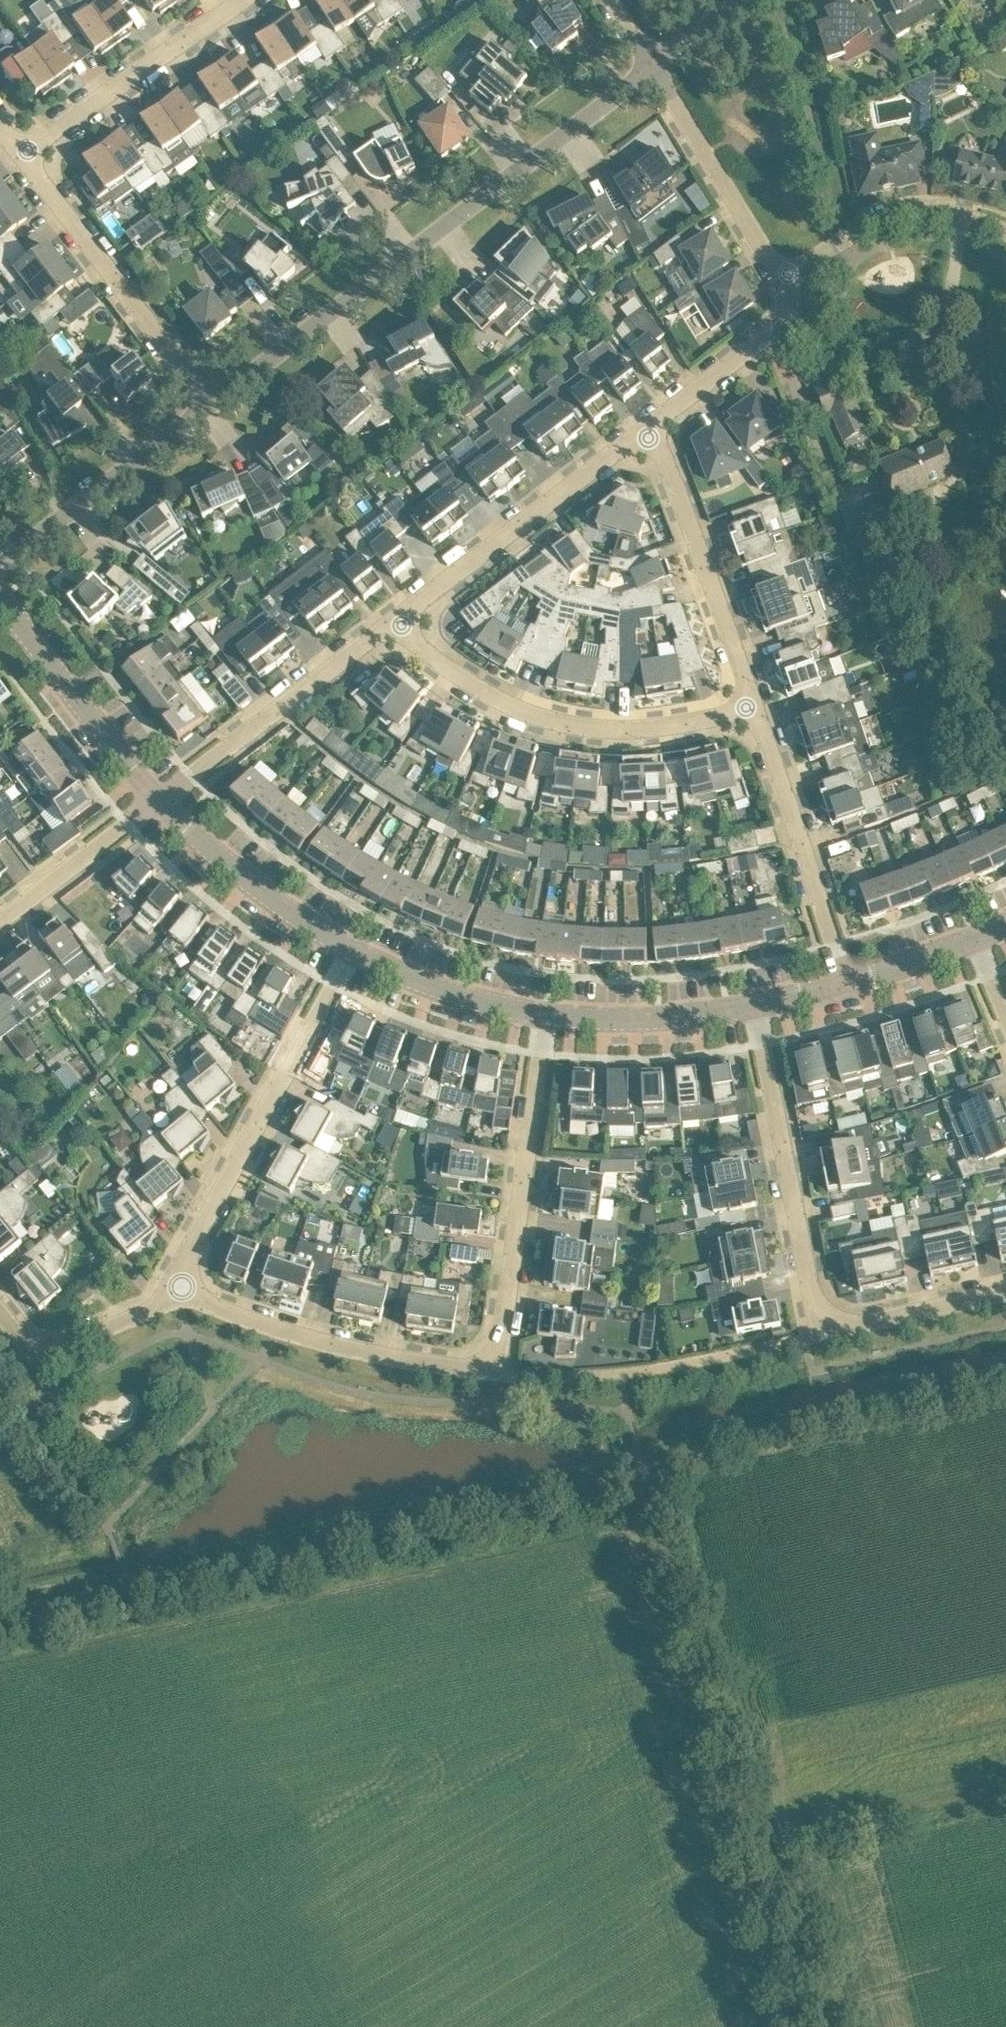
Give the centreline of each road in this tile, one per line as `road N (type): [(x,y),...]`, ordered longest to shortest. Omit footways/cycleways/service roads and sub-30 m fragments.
road 1 (residential): [(183,1288),(316,1342),(494,1370),(546,1017)]
road 2 (residential): [(211,407),(654,66)]
road 3 (residential): [(754,1005),(817,1317),(840,1326),(1005,1290)]
road 4 (residential): [(759,707),(618,728),(556,721),(459,677),(395,618)]
road 5 (residential): [(183,1288),(185,1261),(351,952)]
road 6 (residential): [(395,618),(647,422)]
road 7 (residential): [(211,407),(23,157)]
road 8 (residential): [(759,707),(647,422)]
road 9 (residential): [(160,800),(395,618)]
road 10 (residential): [(847,985),(759,707)]
road 11 (residential): [(23,157),(257,0)]
road 12 (residential): [(0,565),(211,407)]
road 13 (unclassified): [(160,800),(0,598)]
road 14 (residential): [(789,270),(776,263),(654,66)]
road 15 (unclassified): [(351,952),(255,890),(160,800)]
road 16 (residential): [(789,270),(836,240),(914,212),(1005,230)]
road 17 (residential): [(647,422),(792,310),(789,270)]
road 18 (residential): [(183,1288),(153,1310),(37,1355),(0,1312)]
road 19 (unclassified): [(754,1005),(659,1021),(546,1017)]
road 20 (unclassified): [(546,1017),(351,952)]
road 21 (residential): [(0,921),(160,800)]
road 22 (unclassified): [(978,939),(847,985)]

